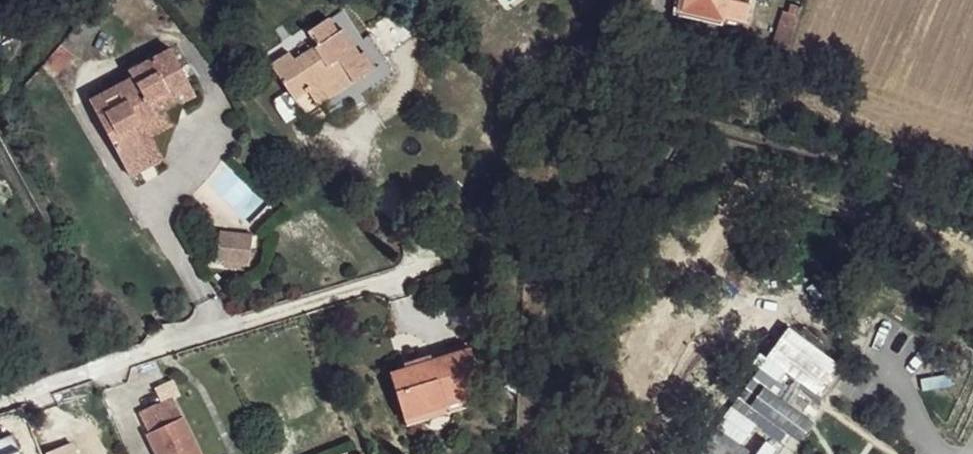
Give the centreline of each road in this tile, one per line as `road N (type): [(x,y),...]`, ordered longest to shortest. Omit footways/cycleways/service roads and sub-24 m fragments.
road 1 (residential): [(395,274),(0,407)]

